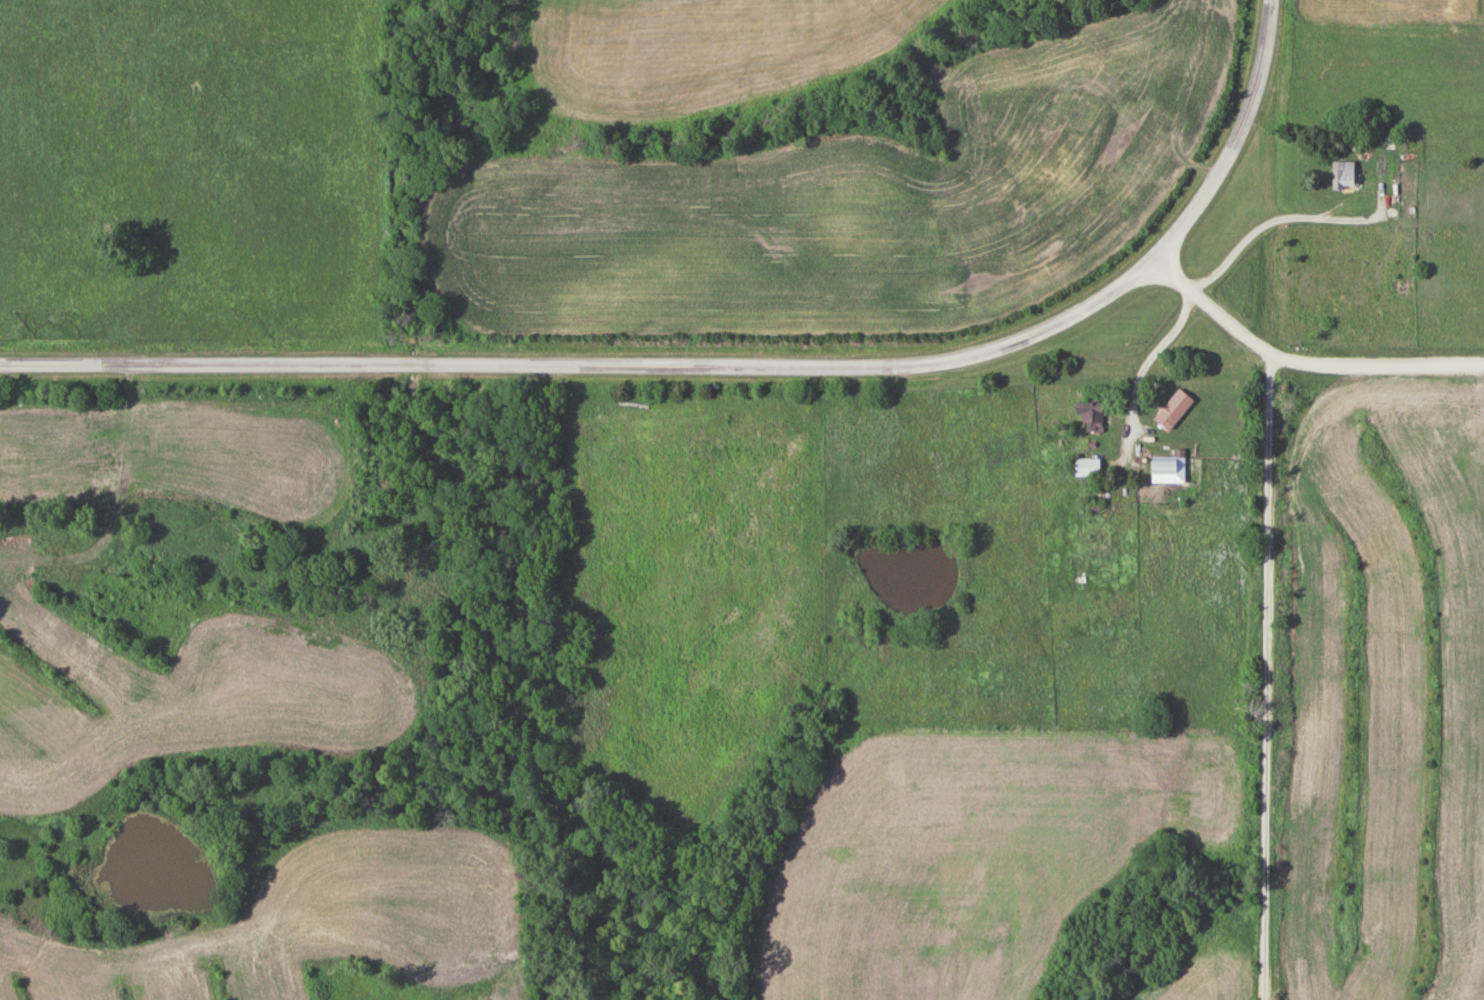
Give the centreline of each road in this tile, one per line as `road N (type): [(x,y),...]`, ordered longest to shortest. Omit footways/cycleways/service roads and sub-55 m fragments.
road 1 (tertiary): [(0,365),(923,368),(1026,341),(1082,313),(1156,258)]
road 2 (residential): [(1268,999),(1270,354)]
road 3 (residential): [(1156,258),(1240,332),(1291,362),(1336,370),(1483,369)]
road 4 (tertiary): [(1156,258),(1239,140),(1259,91),(1274,0)]

